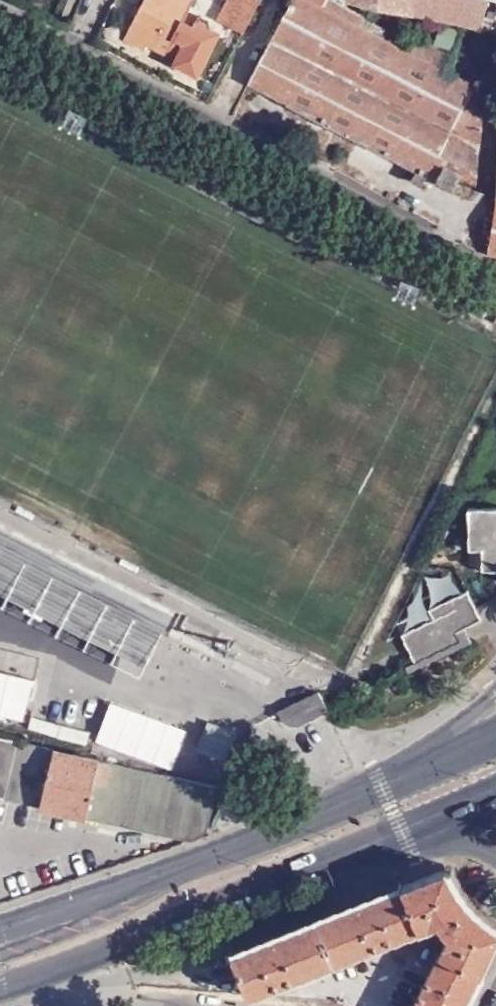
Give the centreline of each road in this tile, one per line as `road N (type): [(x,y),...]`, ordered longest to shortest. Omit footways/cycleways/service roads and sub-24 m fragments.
road 1 (tertiary): [(495,278),(0,16)]
road 2 (primary): [(0,981),(436,815)]
road 3 (primary): [(429,768),(0,925)]

